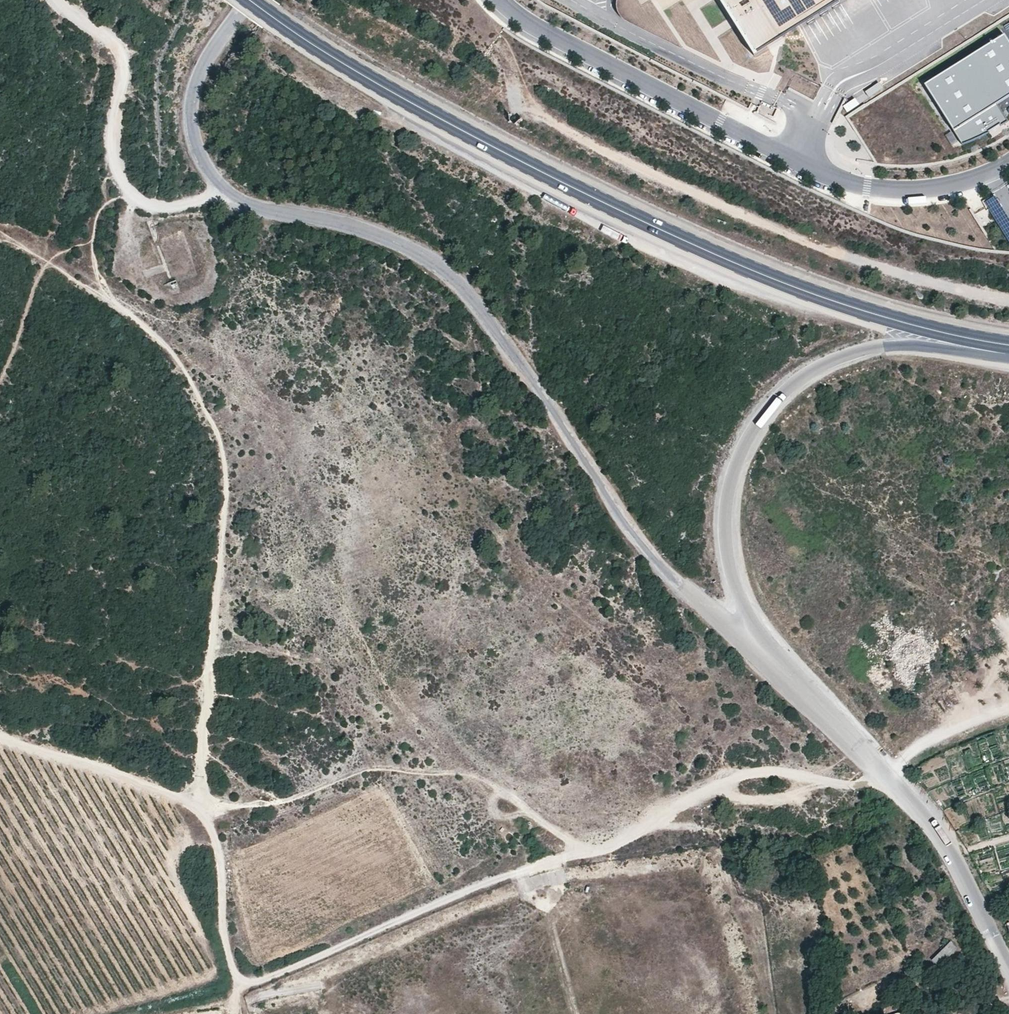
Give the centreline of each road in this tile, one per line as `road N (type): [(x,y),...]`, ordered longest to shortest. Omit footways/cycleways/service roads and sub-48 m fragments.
road 1 (unclassified): [(782,673),(675,581),(642,542),(462,288),(421,255),(365,228),(251,203),(220,187),(199,154),(191,106),(250,0)]
road 2 (primary): [(1008,345),(845,305),(699,247),(428,111),(253,0)]
road 3 (track): [(888,777),(847,785),(792,774),(741,777),(528,873),(246,984)]
road 4 (track): [(556,39),(518,100),(811,250),(1008,296)]
road 5 (residential): [(502,0),(556,39),(844,180),(956,183),(1008,162)]
road 6 (primary): [(782,673),(737,587),(728,543),(733,475),(766,413),(802,377),(875,347),(1008,358)]
road 7 (track): [(0,743),(209,804),(228,880),(229,934),(246,984),(243,1013)]
road 8 (track): [(210,807),(280,800),(365,769),(453,775),(486,780),(583,850)]
road 9 (unclassified): [(1008,971),(932,826),(782,673)]
road 10 (track): [(57,0),(128,61),(116,161),(127,193),(152,210),(212,201),(220,187)]
road 11 (track): [(888,777),(973,712),(1008,703)]

